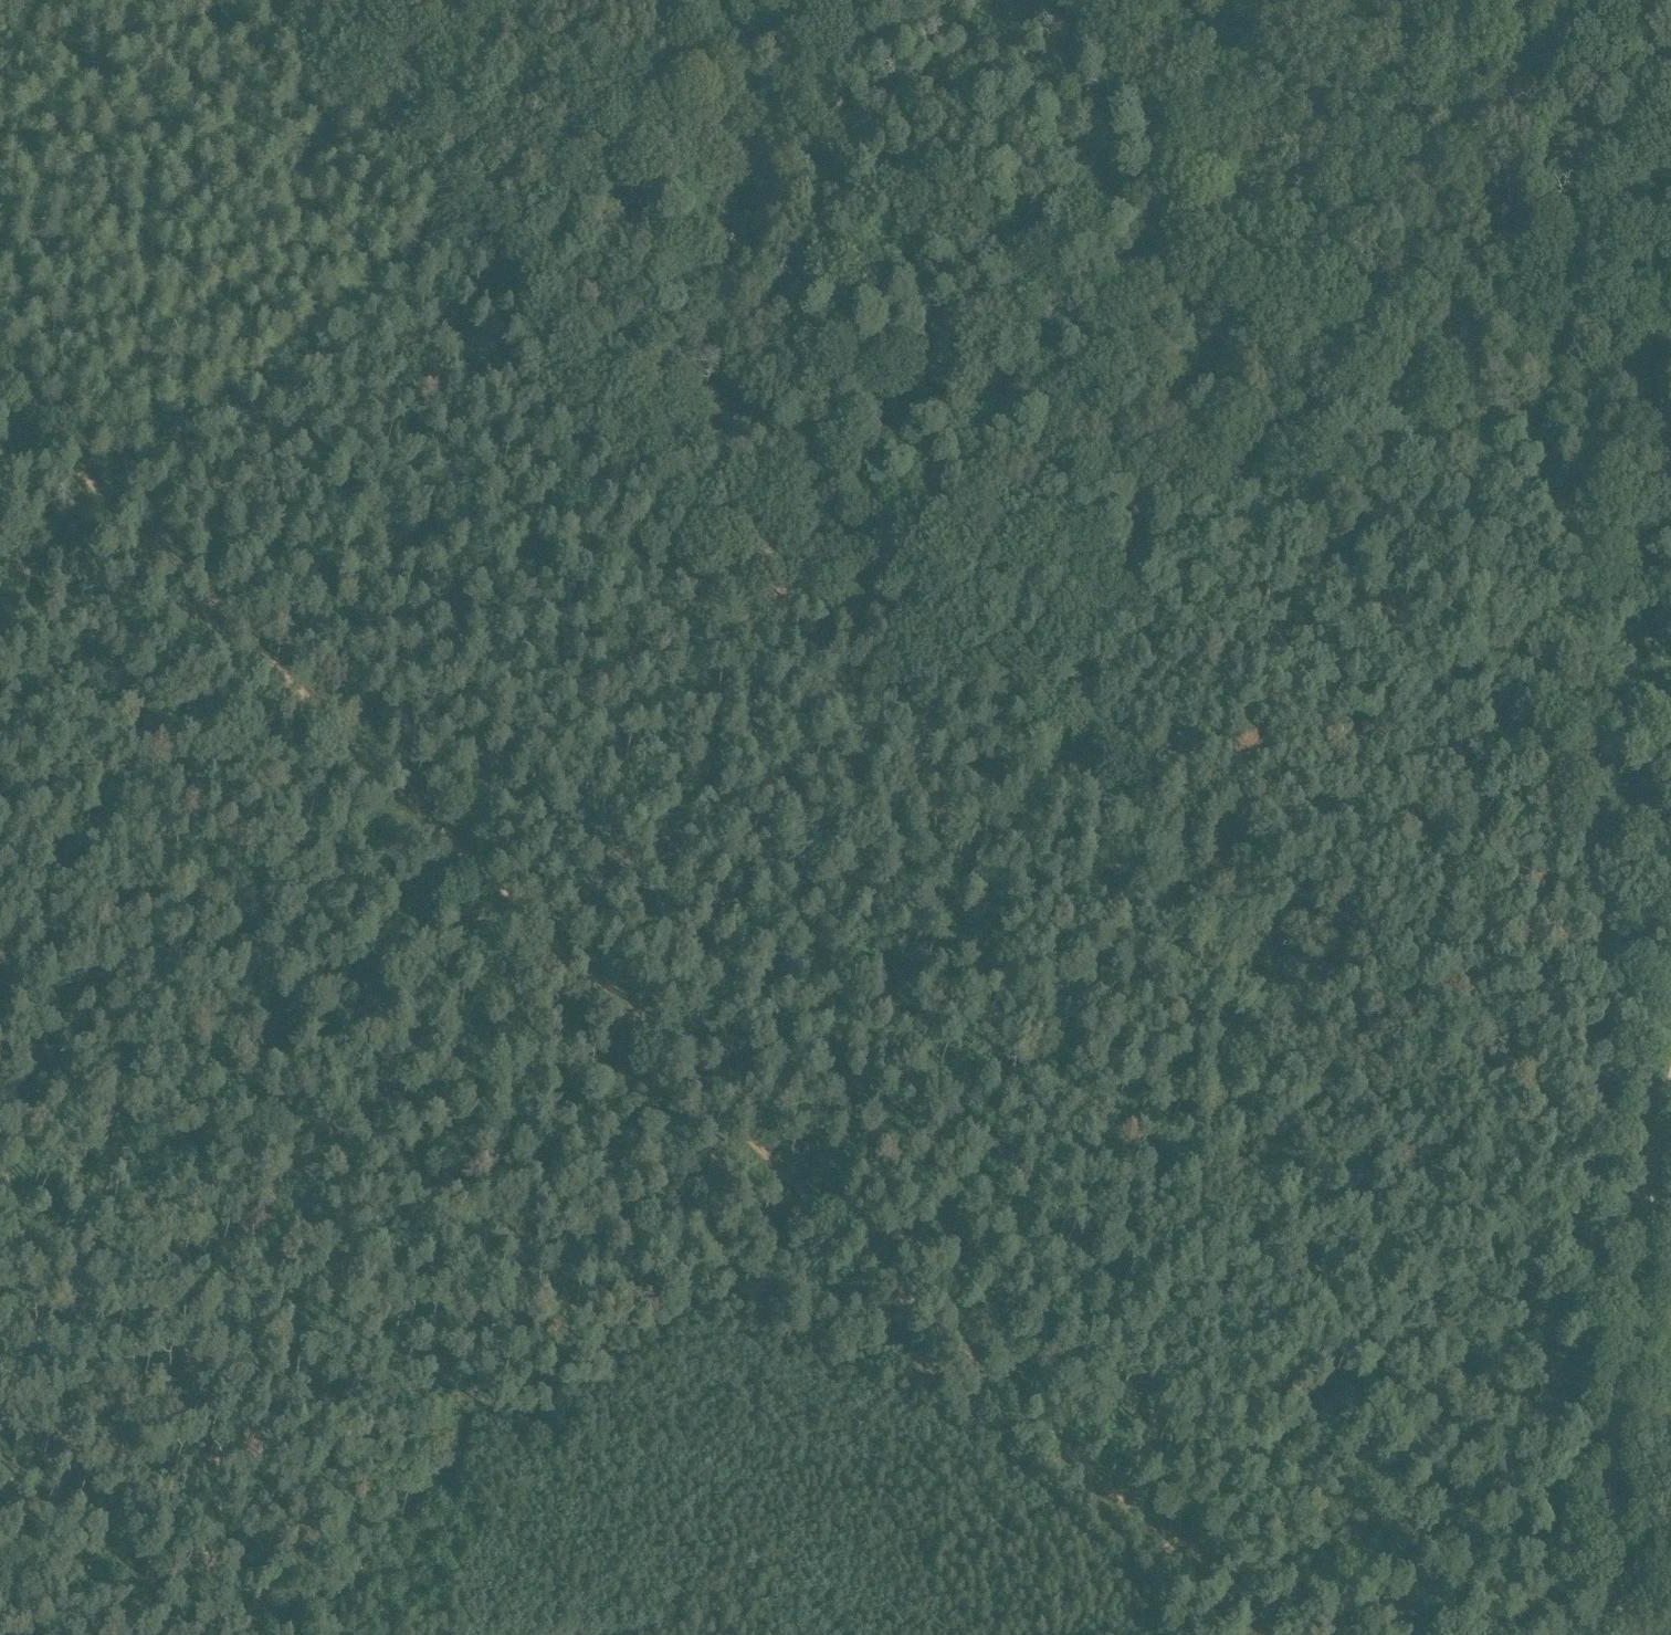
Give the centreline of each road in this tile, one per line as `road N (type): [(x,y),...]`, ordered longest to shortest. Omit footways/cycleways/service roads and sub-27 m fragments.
road 1 (track): [(1253,1634),(113,513)]
road 2 (track): [(1633,1626),(1605,1517),(1613,1374),(1644,1210),(1670,1122)]
road 3 (track): [(113,513),(0,402)]

